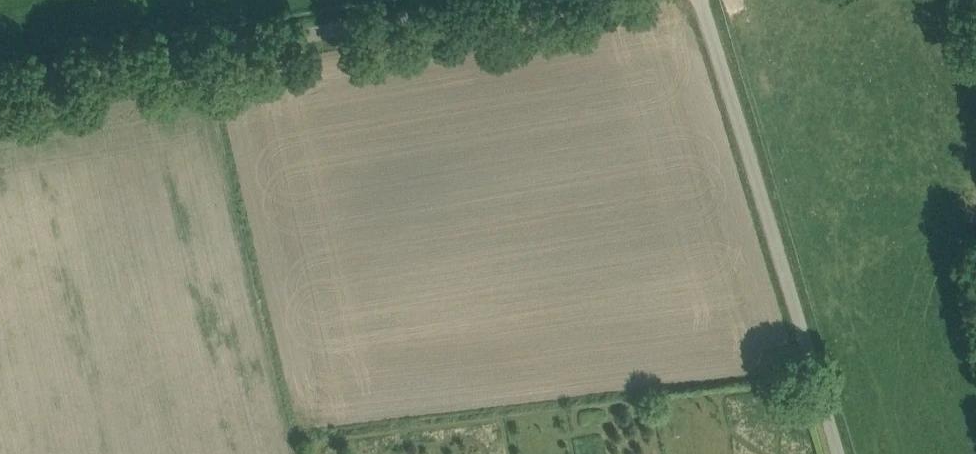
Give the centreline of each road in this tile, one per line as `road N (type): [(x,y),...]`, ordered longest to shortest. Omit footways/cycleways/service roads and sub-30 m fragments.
road 1 (unclassified): [(0,85),(506,0)]
road 2 (unclassified): [(847,453),(701,0)]

